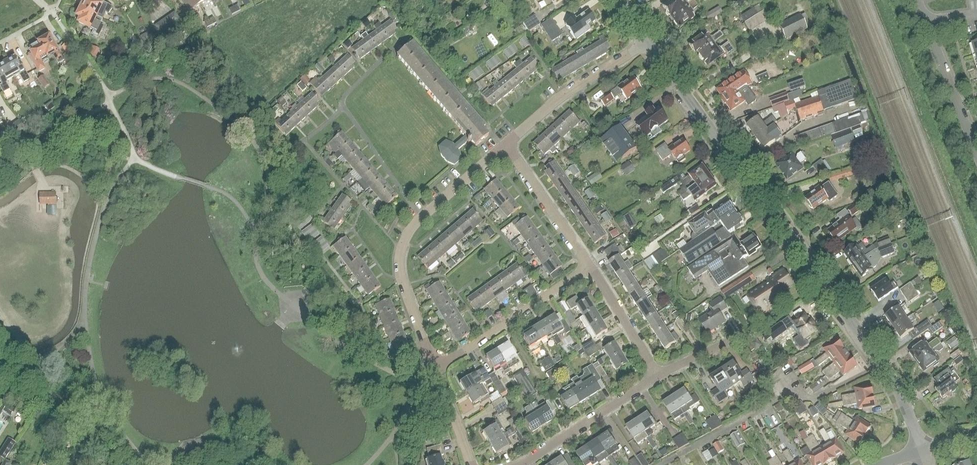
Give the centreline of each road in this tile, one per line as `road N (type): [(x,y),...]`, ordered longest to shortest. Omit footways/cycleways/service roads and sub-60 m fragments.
road 1 (residential): [(923,450),(881,367),(646,42)]
road 2 (residential): [(437,367),(404,292),(399,247),(416,214),(505,144)]
road 3 (residential): [(437,367),(591,267)]
road 4 (residential): [(505,144),(646,42)]
road 5 (residential): [(522,464),(658,377)]
road 6 (residential): [(591,267),(505,144)]
road 7 (residential): [(976,152),(925,21)]
road 8 (residential): [(658,377),(591,267)]

